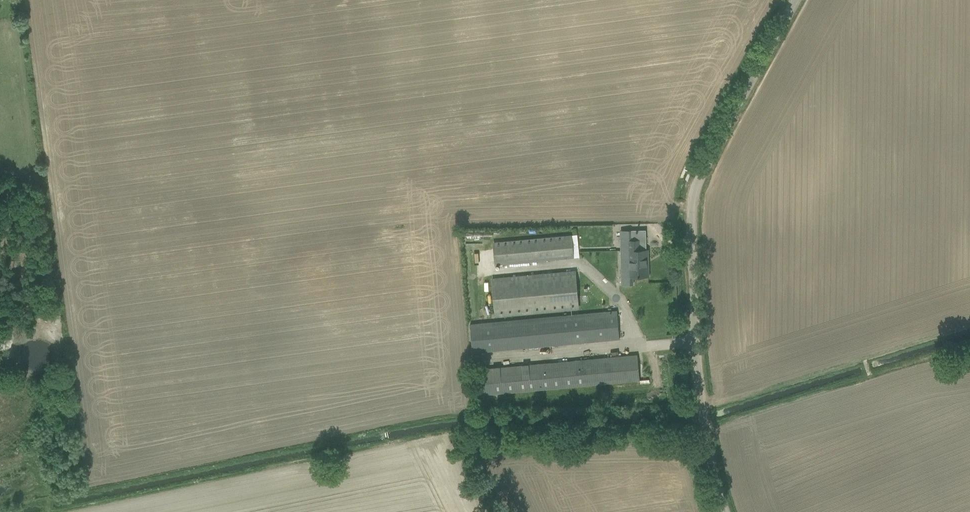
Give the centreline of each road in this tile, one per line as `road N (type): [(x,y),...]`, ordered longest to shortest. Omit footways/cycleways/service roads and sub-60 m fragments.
road 1 (unclassified): [(723,511),(701,417),(690,236),(696,192),(799,0)]

